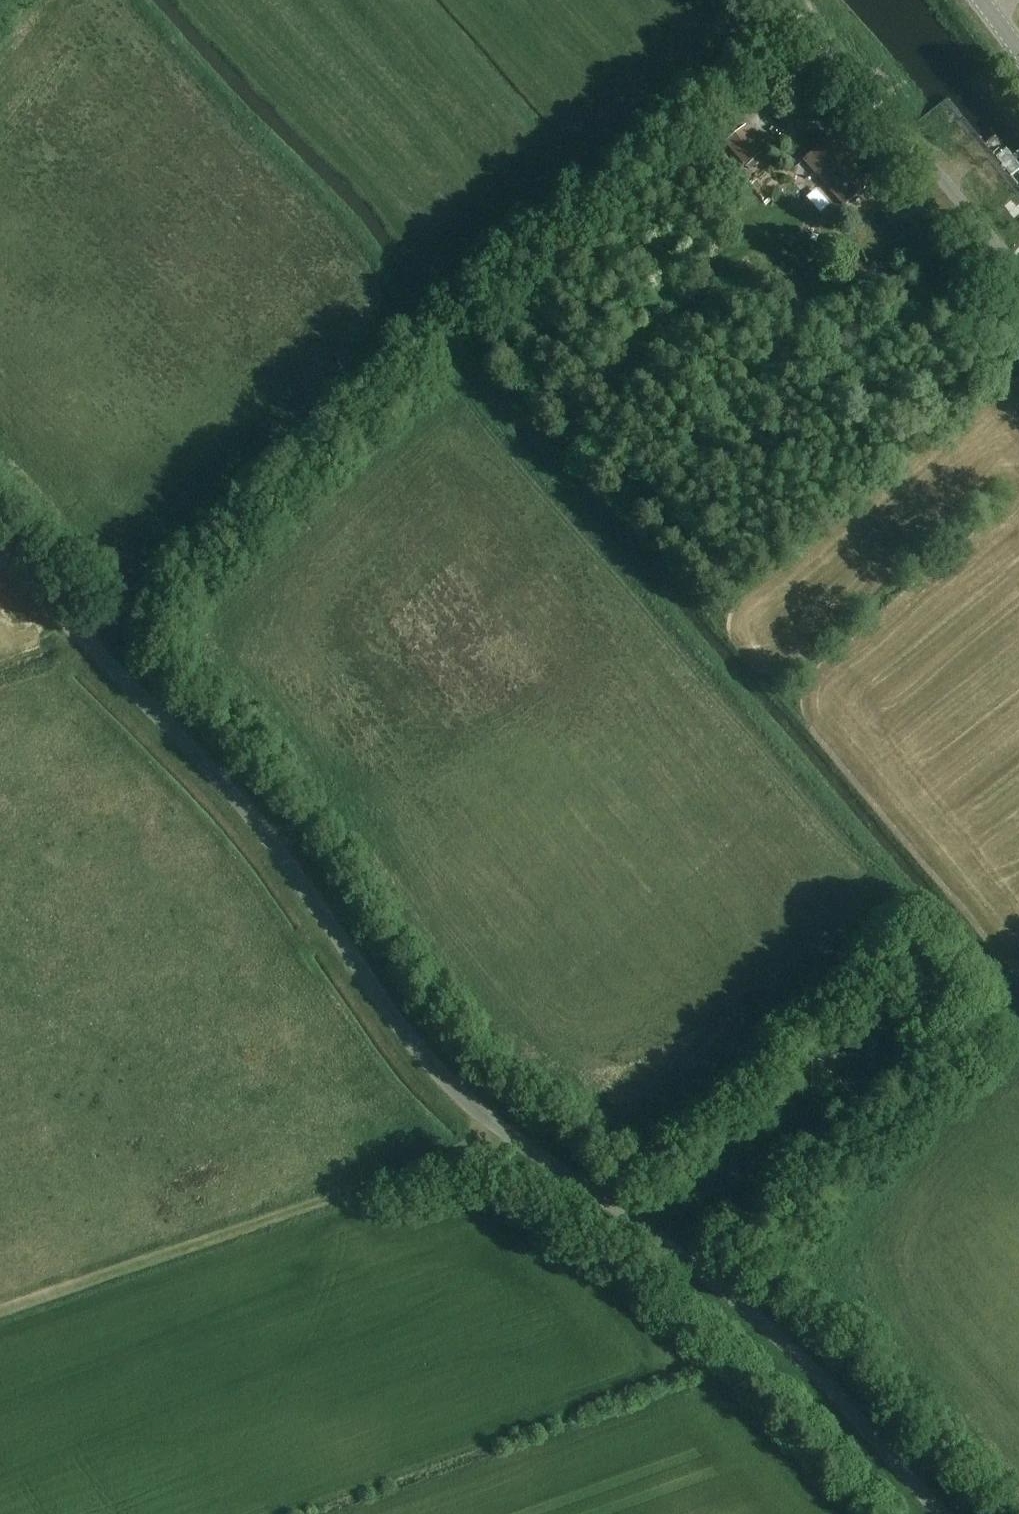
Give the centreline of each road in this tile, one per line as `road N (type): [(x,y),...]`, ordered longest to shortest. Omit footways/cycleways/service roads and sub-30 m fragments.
road 1 (unclassified): [(940,1513),(805,1361),(708,1274),(475,1108),(414,1041),(245,808),(0,552)]
road 2 (unclassified): [(1018,267),(812,27)]

